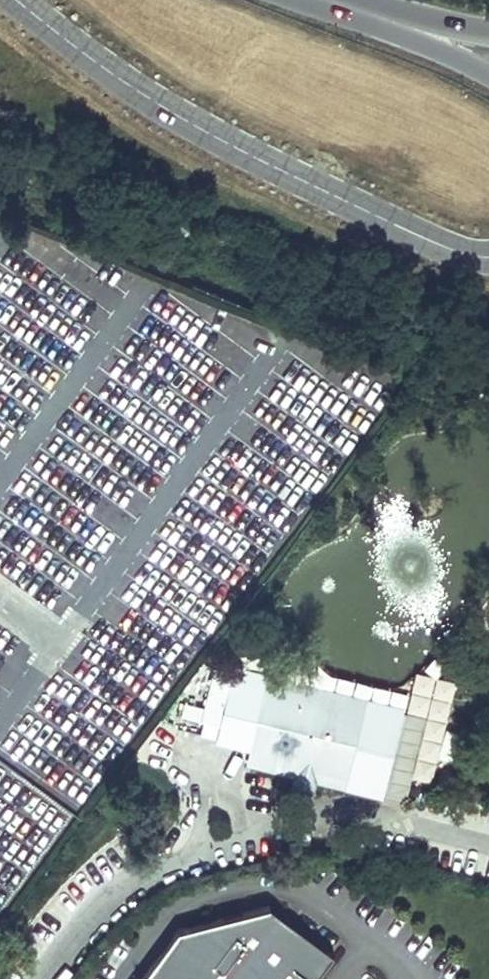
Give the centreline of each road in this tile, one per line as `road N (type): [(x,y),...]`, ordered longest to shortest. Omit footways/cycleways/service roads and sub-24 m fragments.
road 1 (unclassified): [(15,0),(197,127),(381,218),(458,252),(488,257)]

